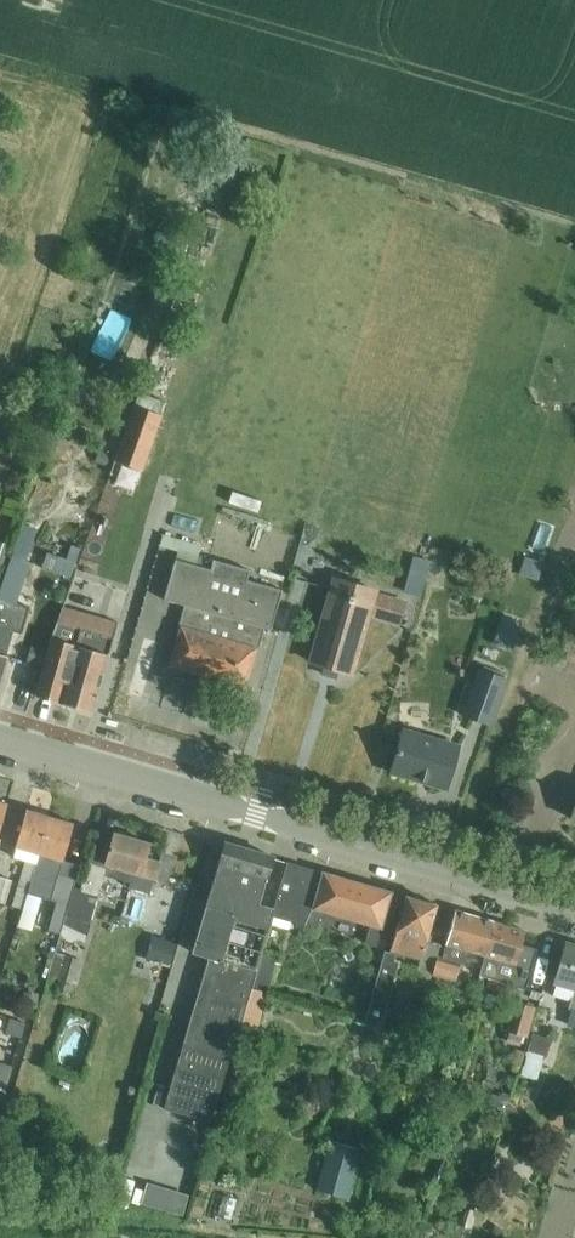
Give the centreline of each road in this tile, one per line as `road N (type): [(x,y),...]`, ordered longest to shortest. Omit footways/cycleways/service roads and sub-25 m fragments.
road 1 (secondary): [(574,912),(0,741)]

